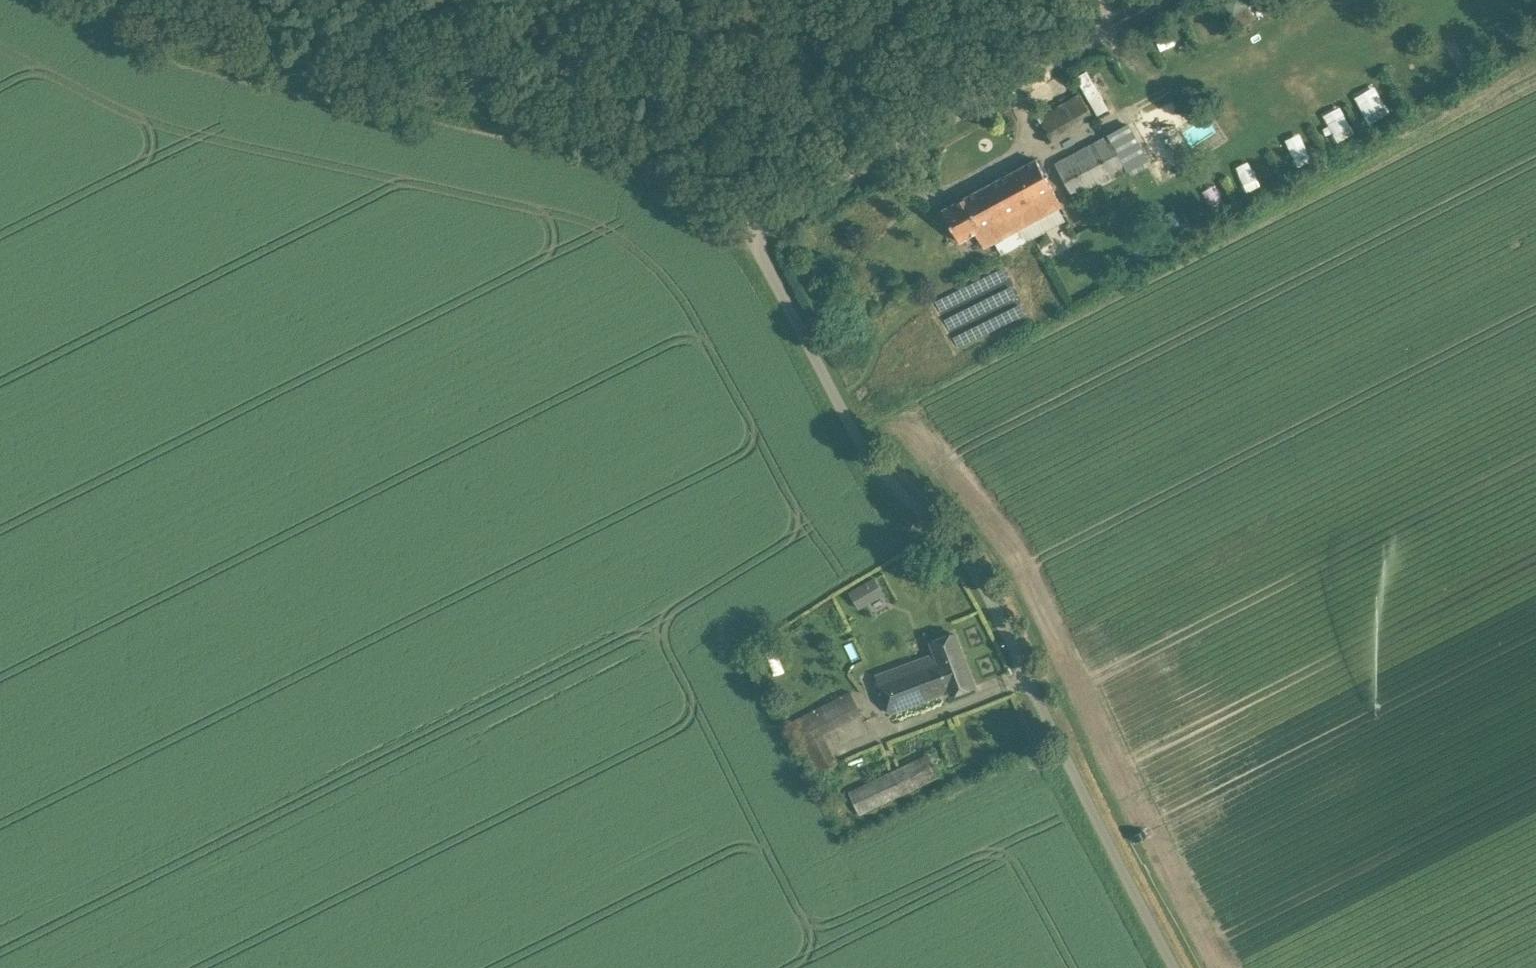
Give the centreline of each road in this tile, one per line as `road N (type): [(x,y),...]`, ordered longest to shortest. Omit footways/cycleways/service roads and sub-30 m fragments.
road 1 (unclassified): [(1177,967),(978,575),(871,458),(750,231),(1114,30)]
road 2 (track): [(1008,88),(1041,154),(1238,50)]

